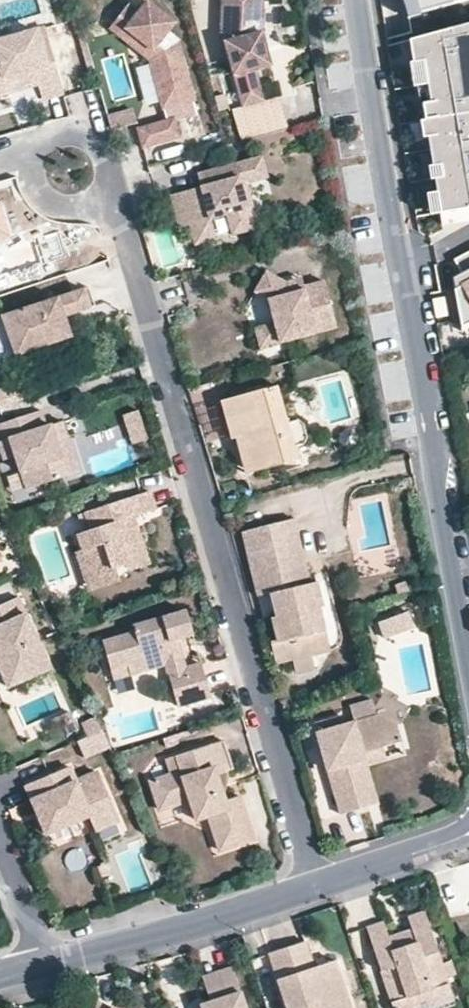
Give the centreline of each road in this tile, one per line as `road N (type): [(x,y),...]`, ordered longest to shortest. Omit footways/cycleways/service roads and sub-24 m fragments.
road 1 (residential): [(316,887),(120,214),(104,193)]
road 2 (residential): [(468,632),(354,0)]
road 3 (residential): [(48,968),(316,887)]
road 4 (residential): [(316,887),(468,834)]
road 5 (residential): [(0,852),(48,968)]

